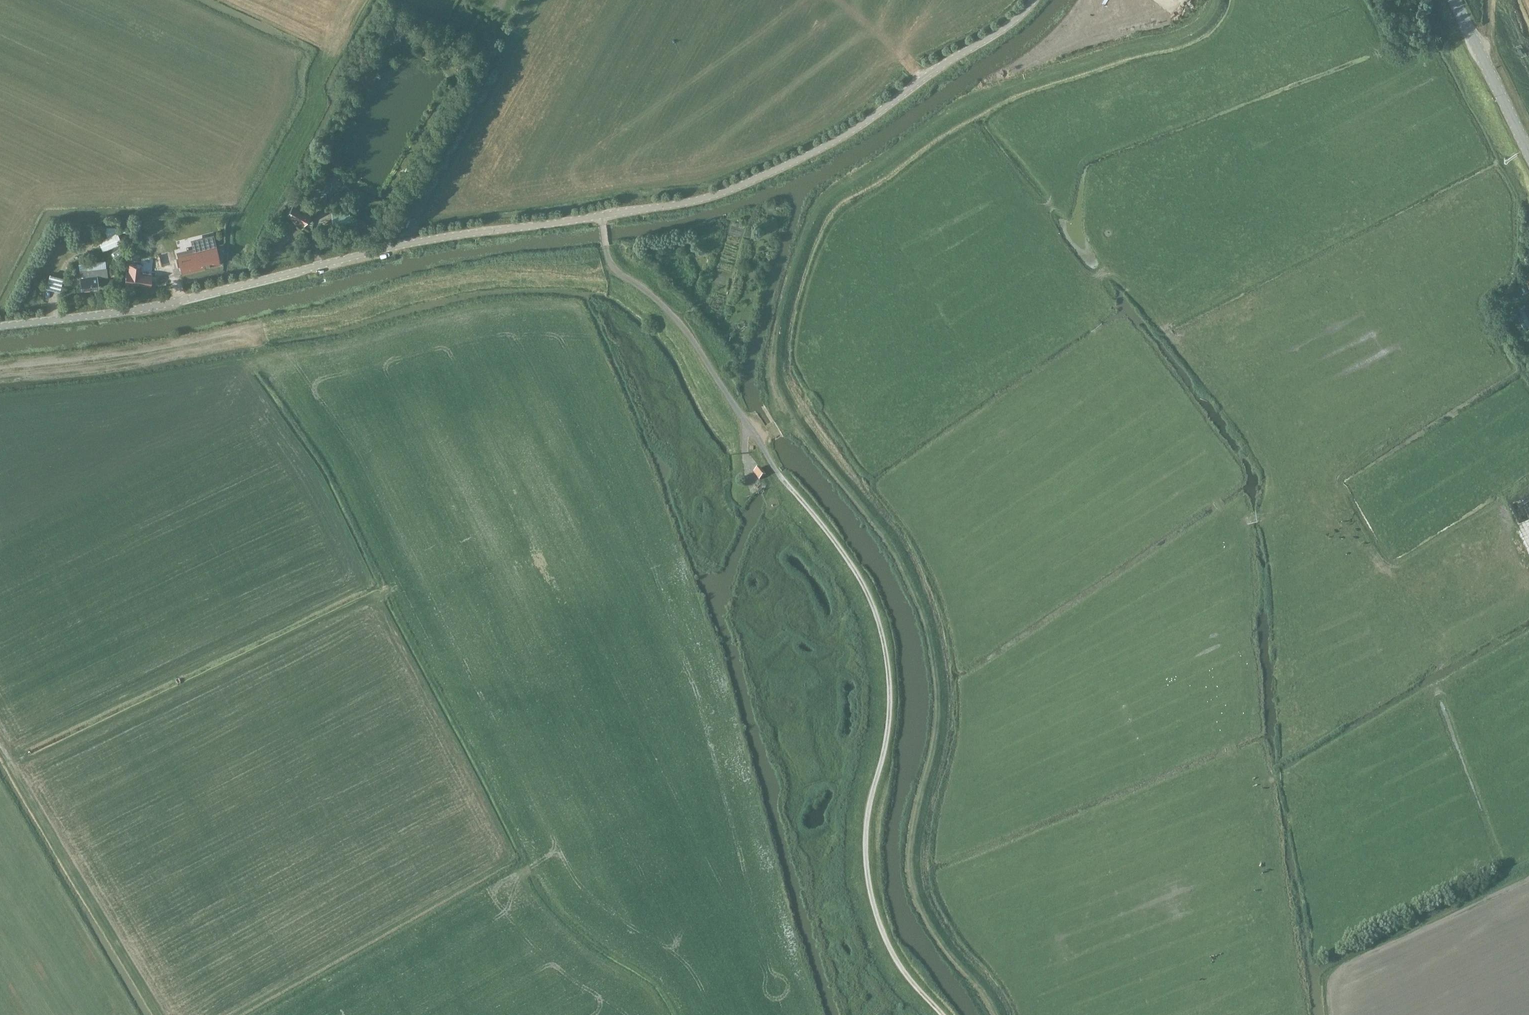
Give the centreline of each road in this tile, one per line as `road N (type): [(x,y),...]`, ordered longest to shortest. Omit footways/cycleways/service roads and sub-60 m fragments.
road 1 (tertiary): [(0,326),(125,311),(423,241),(716,195),(858,126),(1034,0)]
road 2 (tertiary): [(1528,151),(1456,0)]

